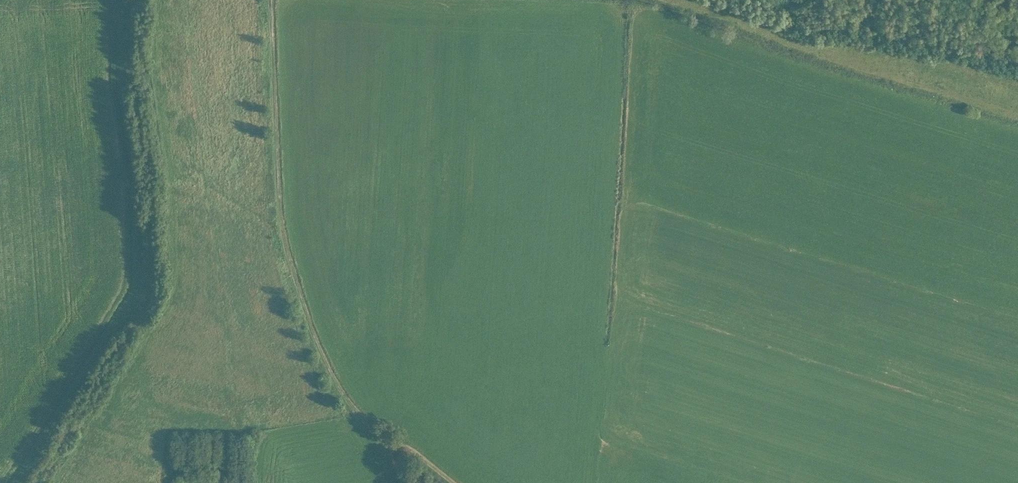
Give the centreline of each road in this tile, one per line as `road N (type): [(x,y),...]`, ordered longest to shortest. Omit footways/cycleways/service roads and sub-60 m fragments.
road 1 (track): [(390,454),(327,361),(289,245),(274,0)]

